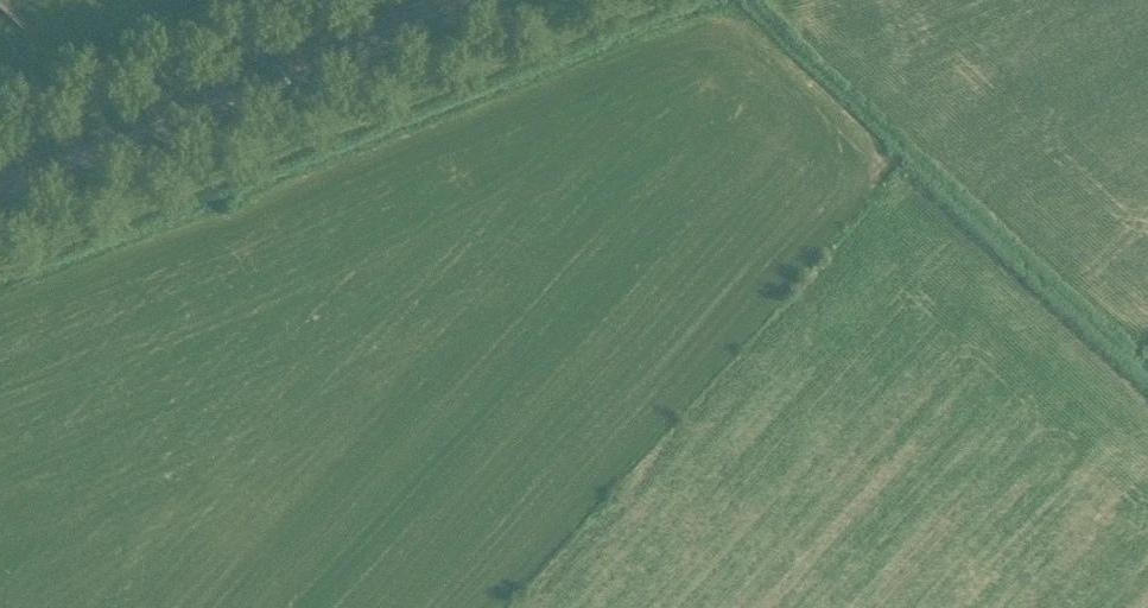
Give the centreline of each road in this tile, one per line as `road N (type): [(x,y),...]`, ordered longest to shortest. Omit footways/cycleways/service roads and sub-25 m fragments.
road 1 (primary): [(0,180),(469,0)]

